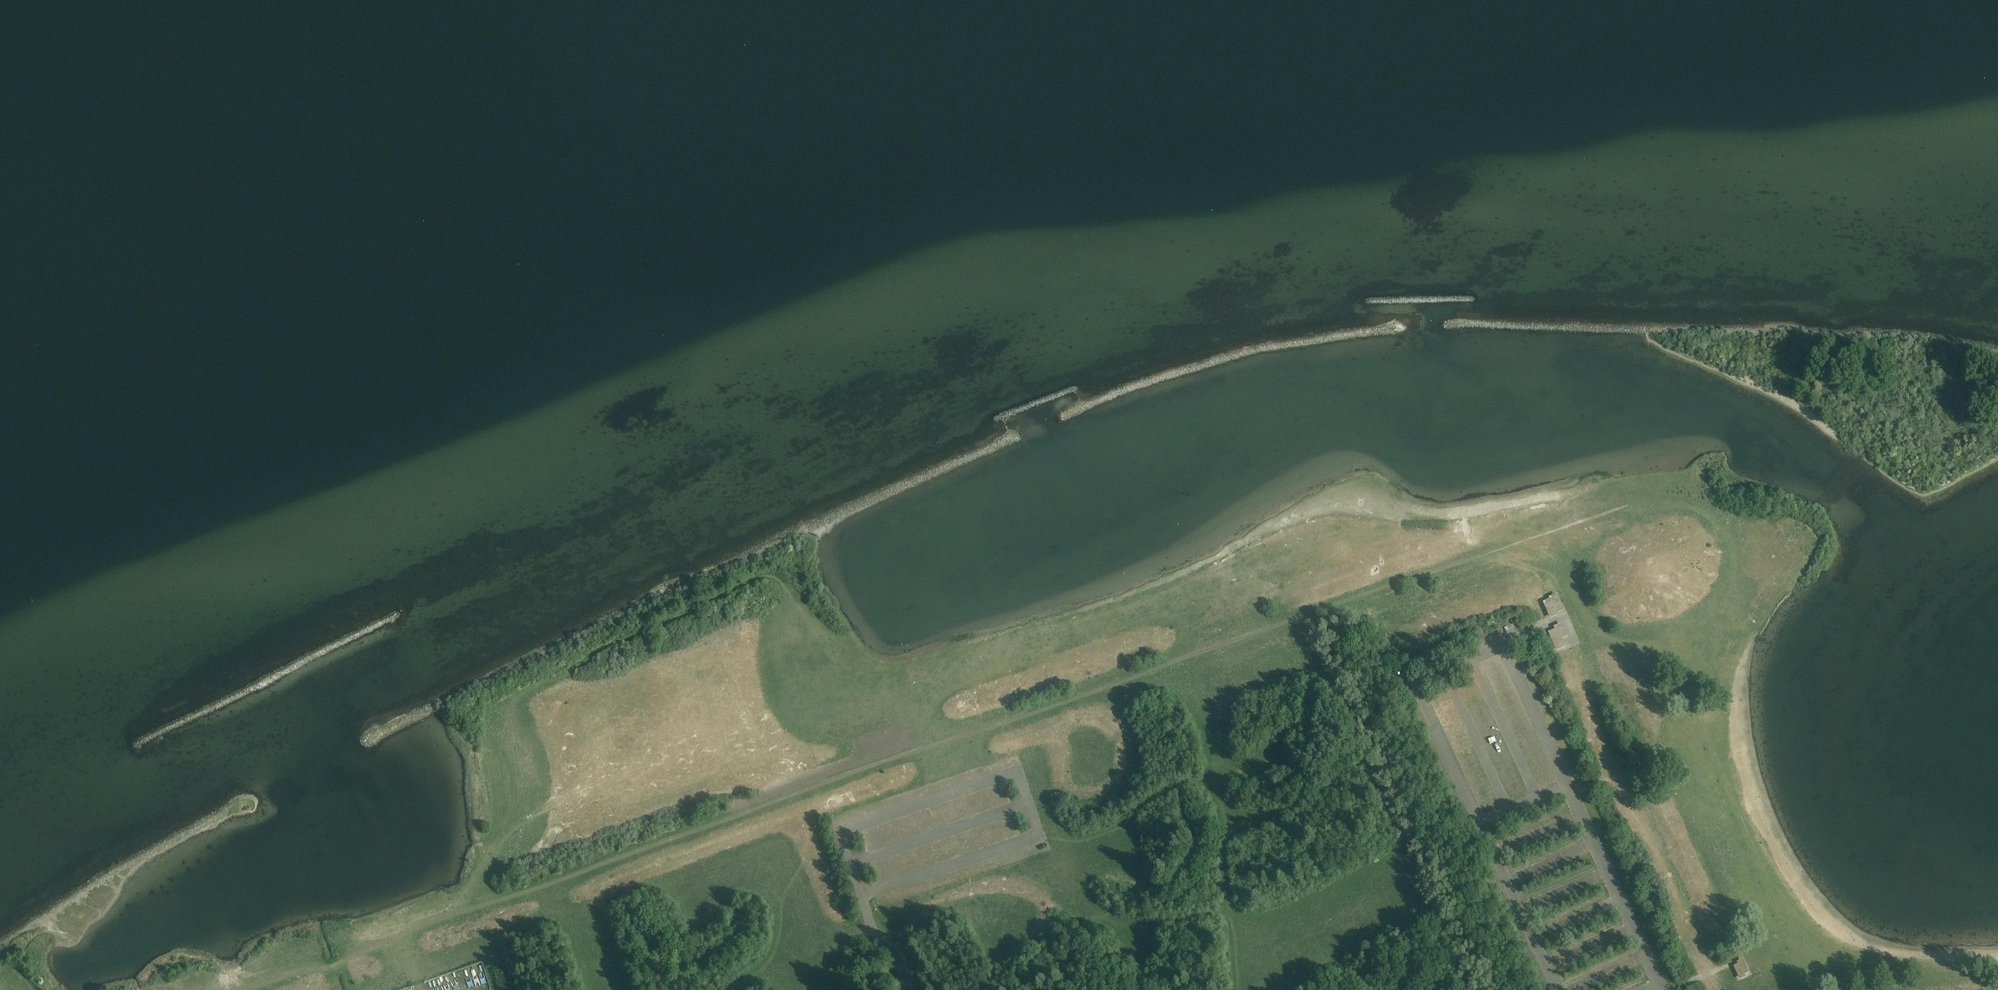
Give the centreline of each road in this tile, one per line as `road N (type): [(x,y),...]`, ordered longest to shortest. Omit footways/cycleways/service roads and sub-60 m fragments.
road 1 (unclassified): [(1556,989),(1415,689)]

